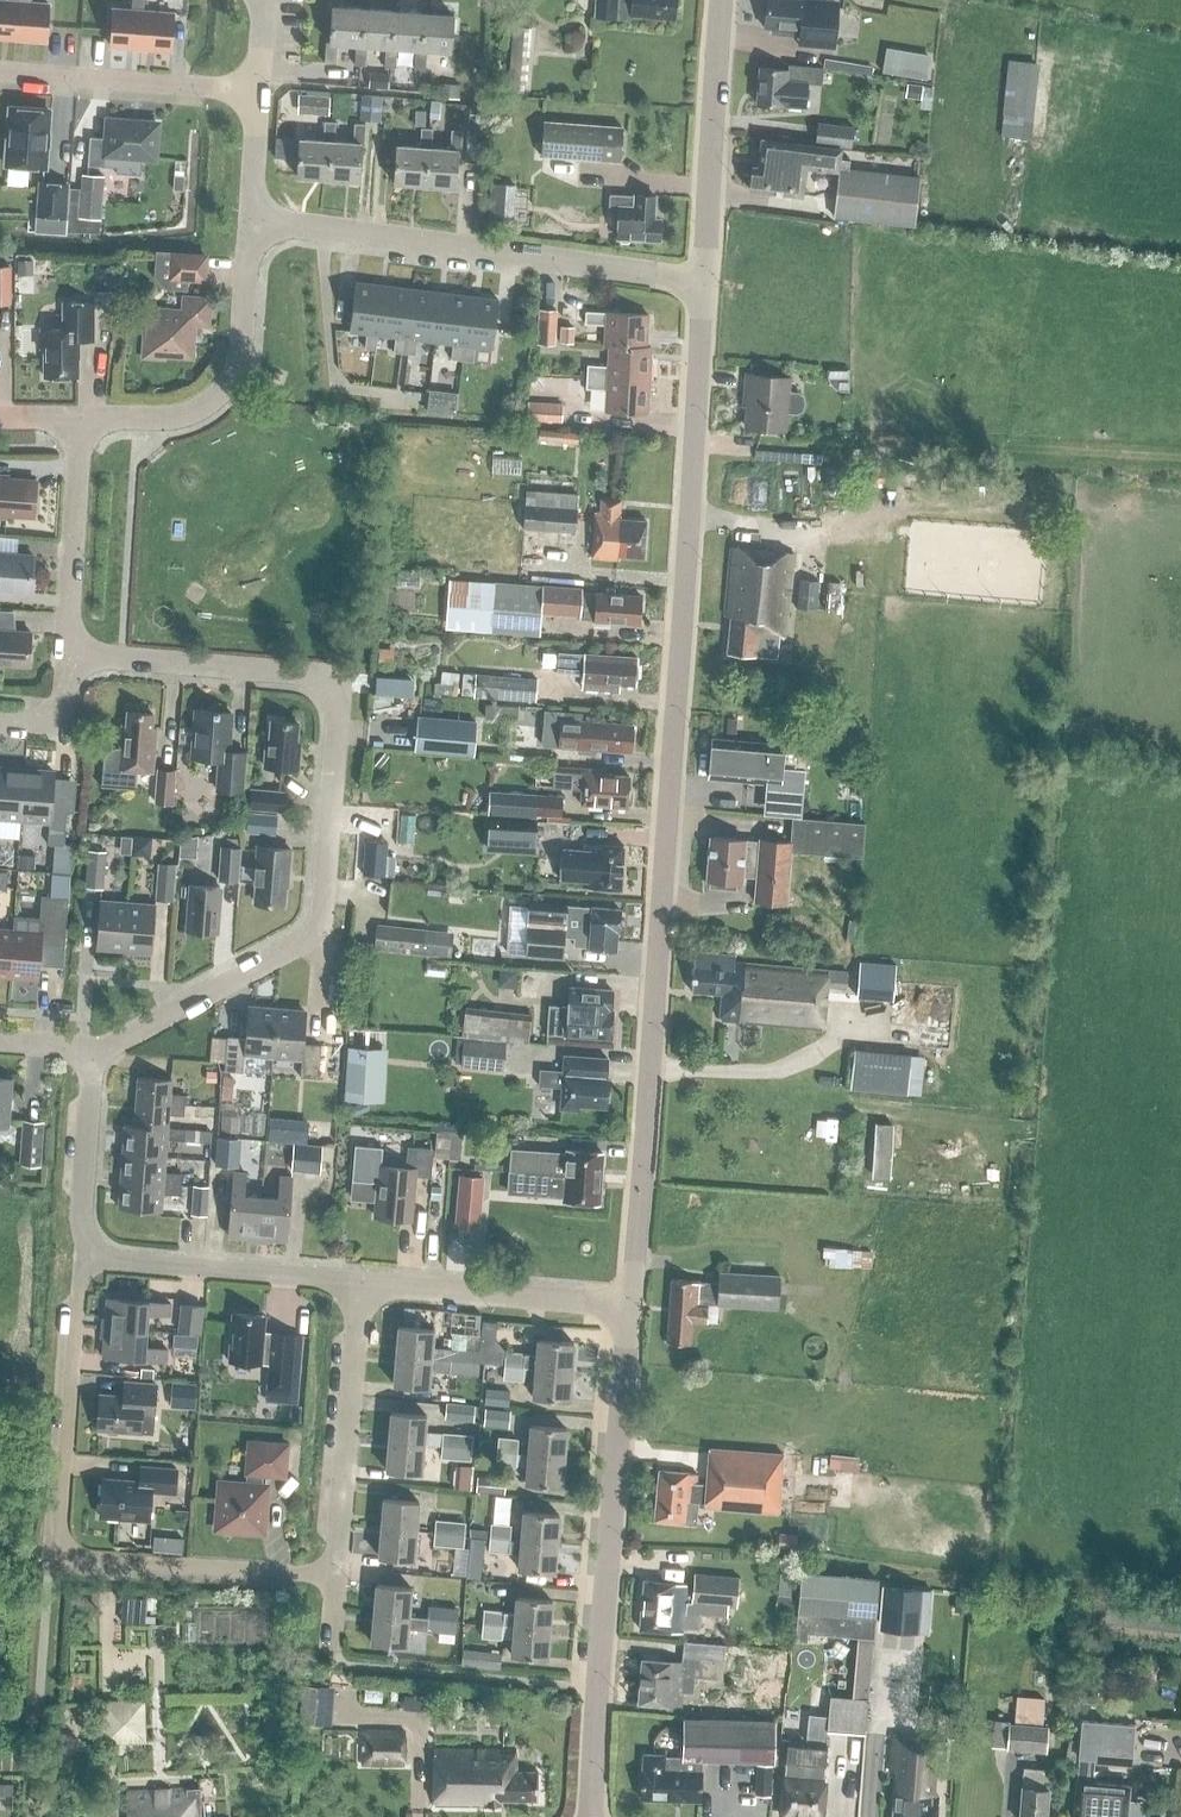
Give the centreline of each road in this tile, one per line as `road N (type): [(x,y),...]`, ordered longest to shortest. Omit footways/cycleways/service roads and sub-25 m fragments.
road 1 (unclassified): [(626,1307),(662,913),(701,288)]
road 2 (residential): [(87,1257),(70,1326),(56,1559),(329,1575),(354,1284)]
road 3 (residential): [(98,1053),(322,935),(342,696),(319,676),(69,662)]
road 4 (unclassified): [(589,1816),(626,1307)]
road 5 (residential): [(701,288),(252,222)]
road 6 (residential): [(88,427),(176,427),(220,405),(242,367),(252,222)]
road 7 (unclassified): [(701,288),(718,0)]
road 8 (residential): [(626,1307),(354,1284)]
road 9 (residential): [(354,1284),(87,1257)]
road 10 (residential): [(255,92),(0,77)]
road 11 (residential): [(69,662),(88,427)]
road 12 (residential): [(87,1257),(98,1053)]
road 13 (residential): [(252,222),(255,92)]
road 14 (residential): [(69,662),(64,711),(45,729),(0,725)]

